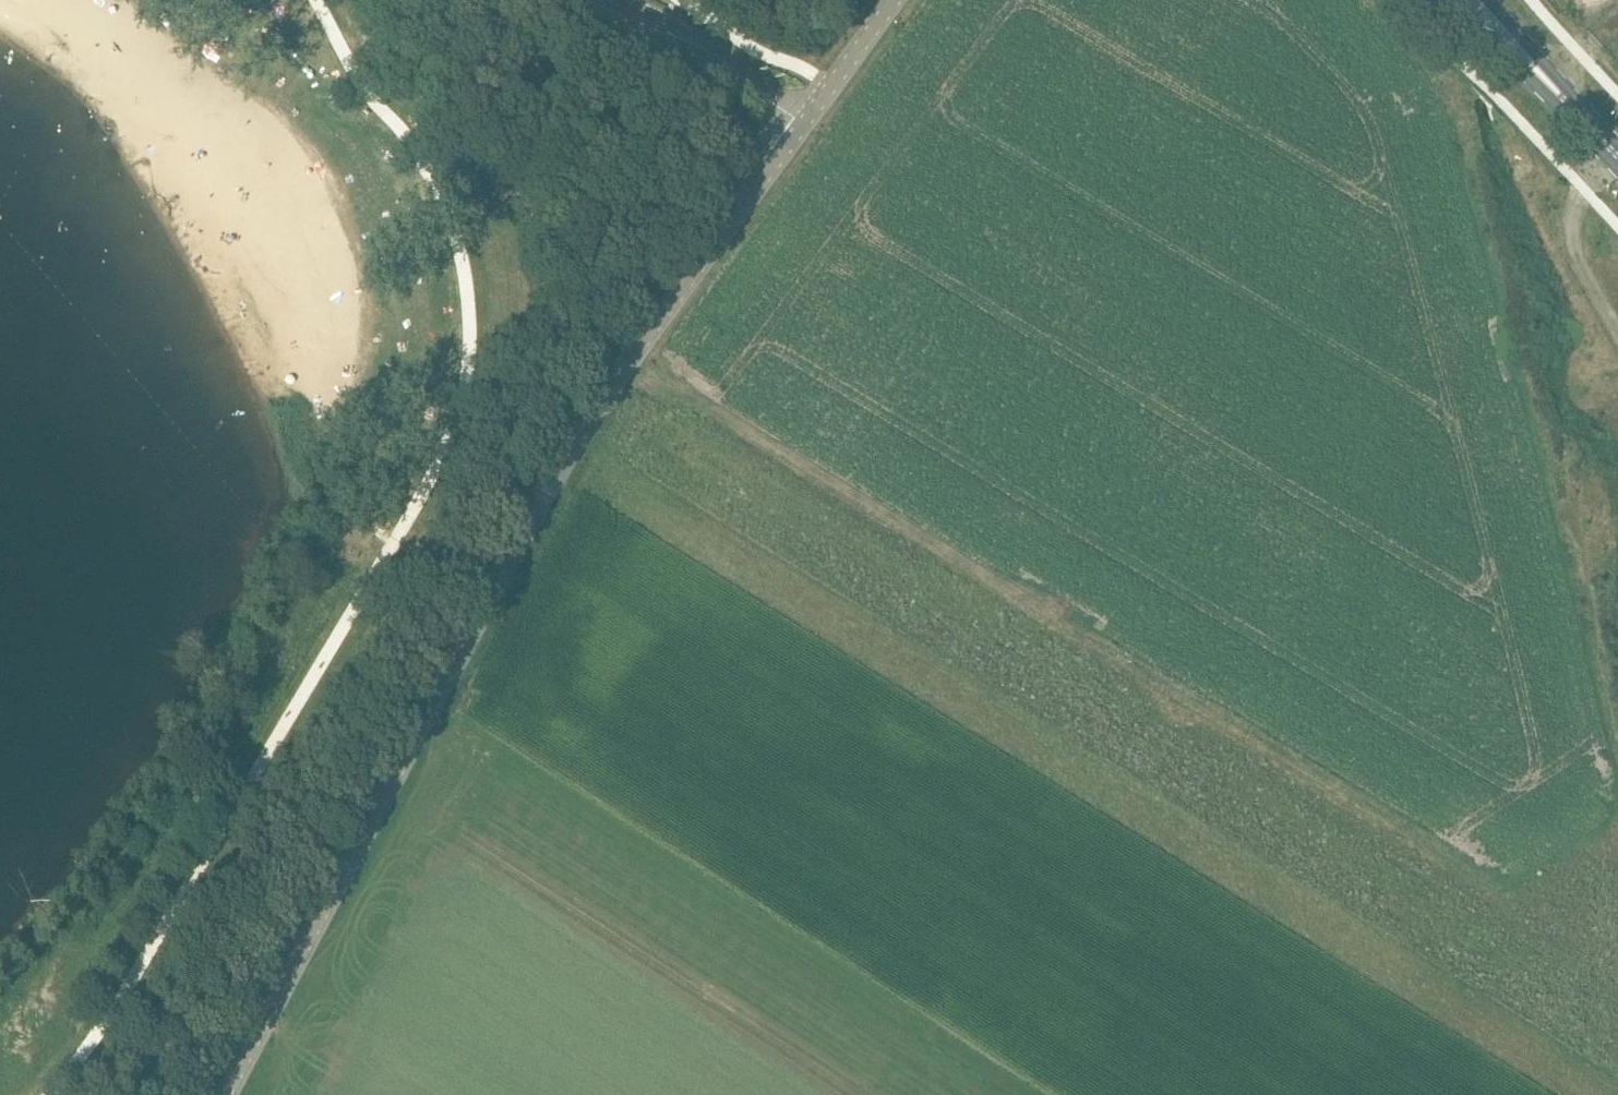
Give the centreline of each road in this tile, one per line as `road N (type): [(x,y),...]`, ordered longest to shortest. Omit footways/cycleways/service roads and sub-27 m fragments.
road 1 (tertiary): [(221,1094),(527,523),(649,328),(824,81),(892,0)]
road 2 (primary): [(1446,0),(1521,72),(1563,94)]
road 3 (primary): [(1563,94),(1489,0)]

